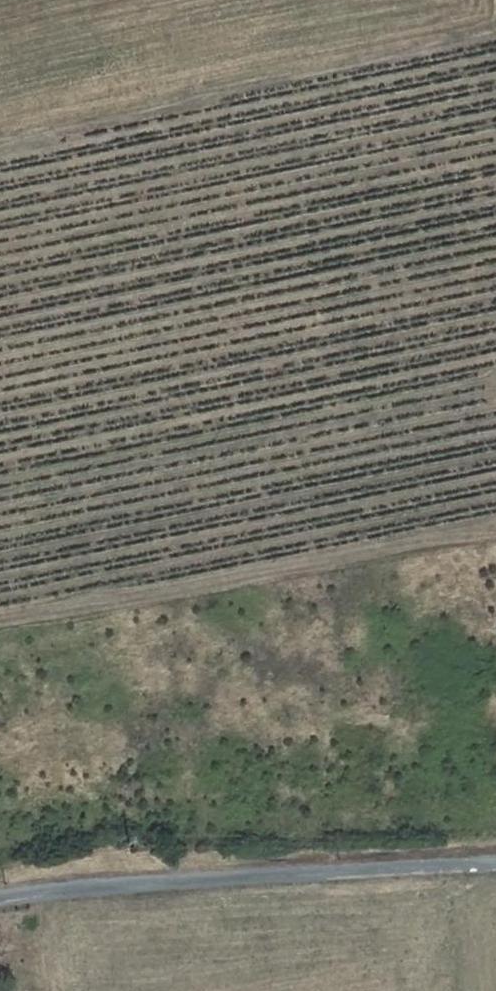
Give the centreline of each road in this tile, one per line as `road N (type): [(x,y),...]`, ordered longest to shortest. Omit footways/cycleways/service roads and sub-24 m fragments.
road 1 (residential): [(0,898),(495,862)]

